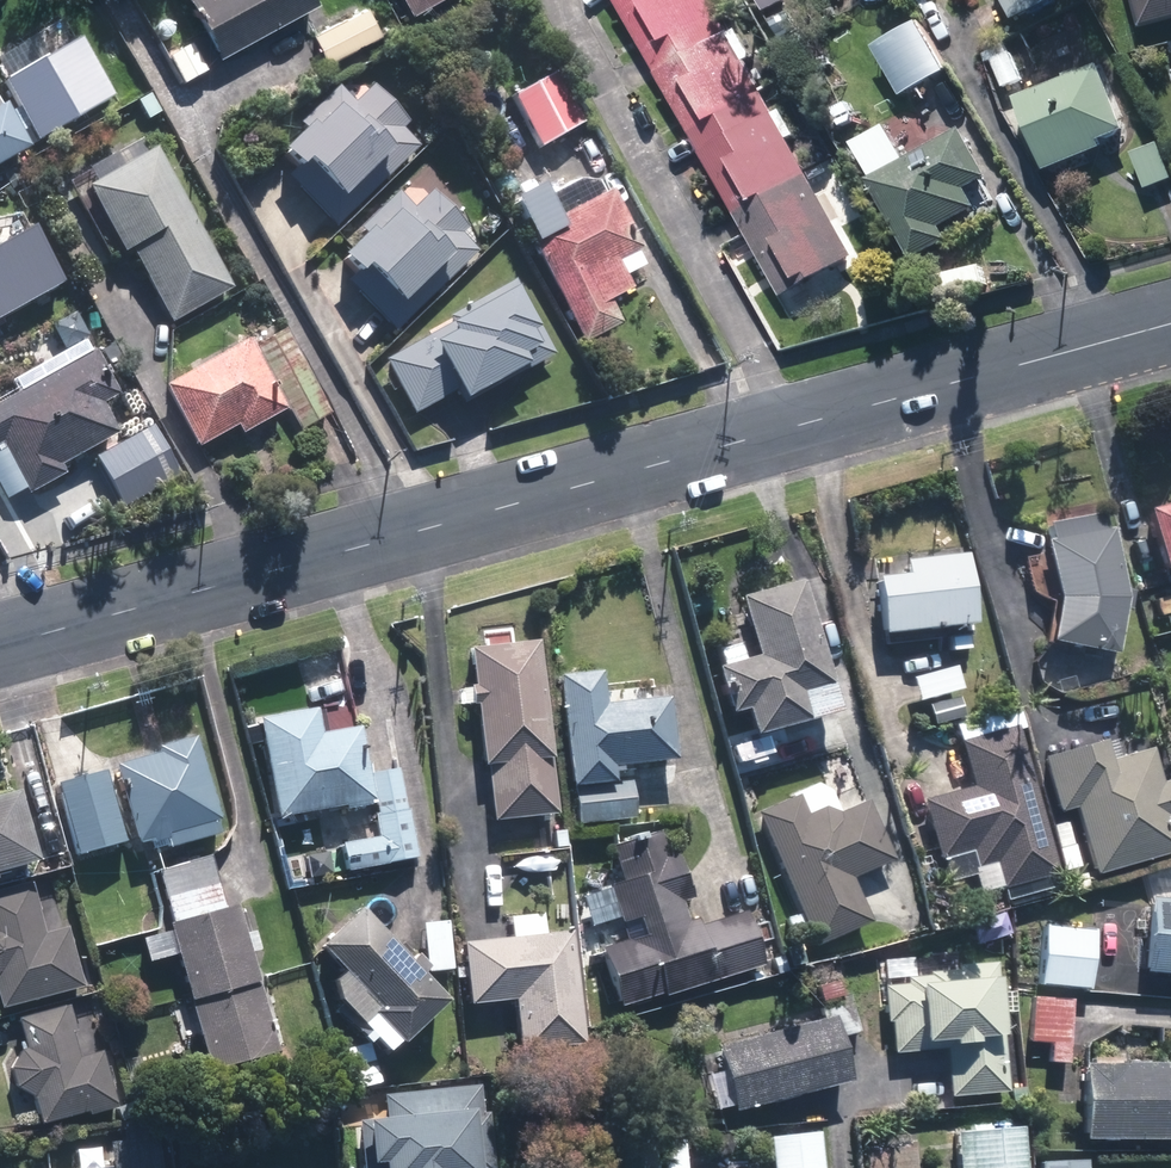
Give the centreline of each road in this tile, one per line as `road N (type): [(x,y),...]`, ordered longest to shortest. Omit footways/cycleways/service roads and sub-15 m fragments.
road 1 (tertiary): [(0,647),(790,429)]
road 2 (unclassified): [(790,429),(557,0)]
road 3 (tertiary): [(790,429),(1170,323)]

